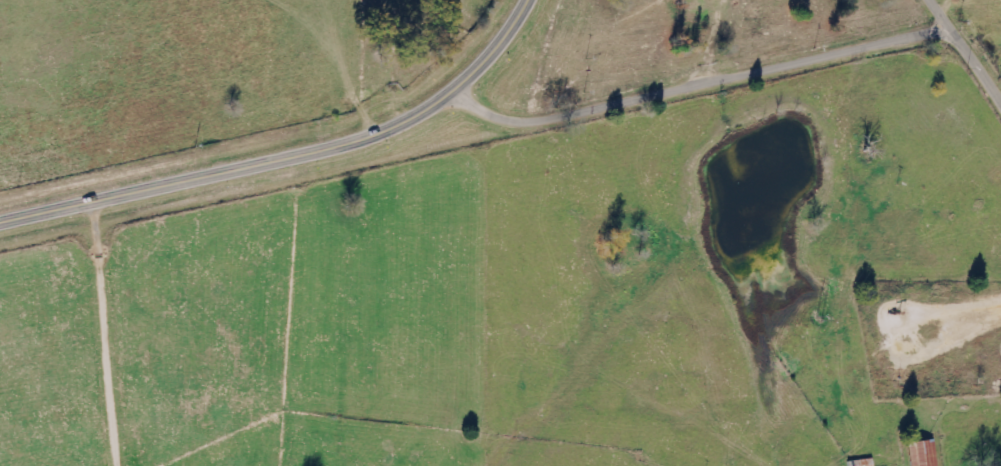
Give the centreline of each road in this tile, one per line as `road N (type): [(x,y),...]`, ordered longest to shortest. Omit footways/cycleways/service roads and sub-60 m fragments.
road 1 (tertiary): [(0,221),(338,149),(412,123),(490,57),(527,0)]
road 2 (residential): [(960,32),(559,123),(508,122),(455,91)]
road 3 (residential): [(94,199),(119,465)]

